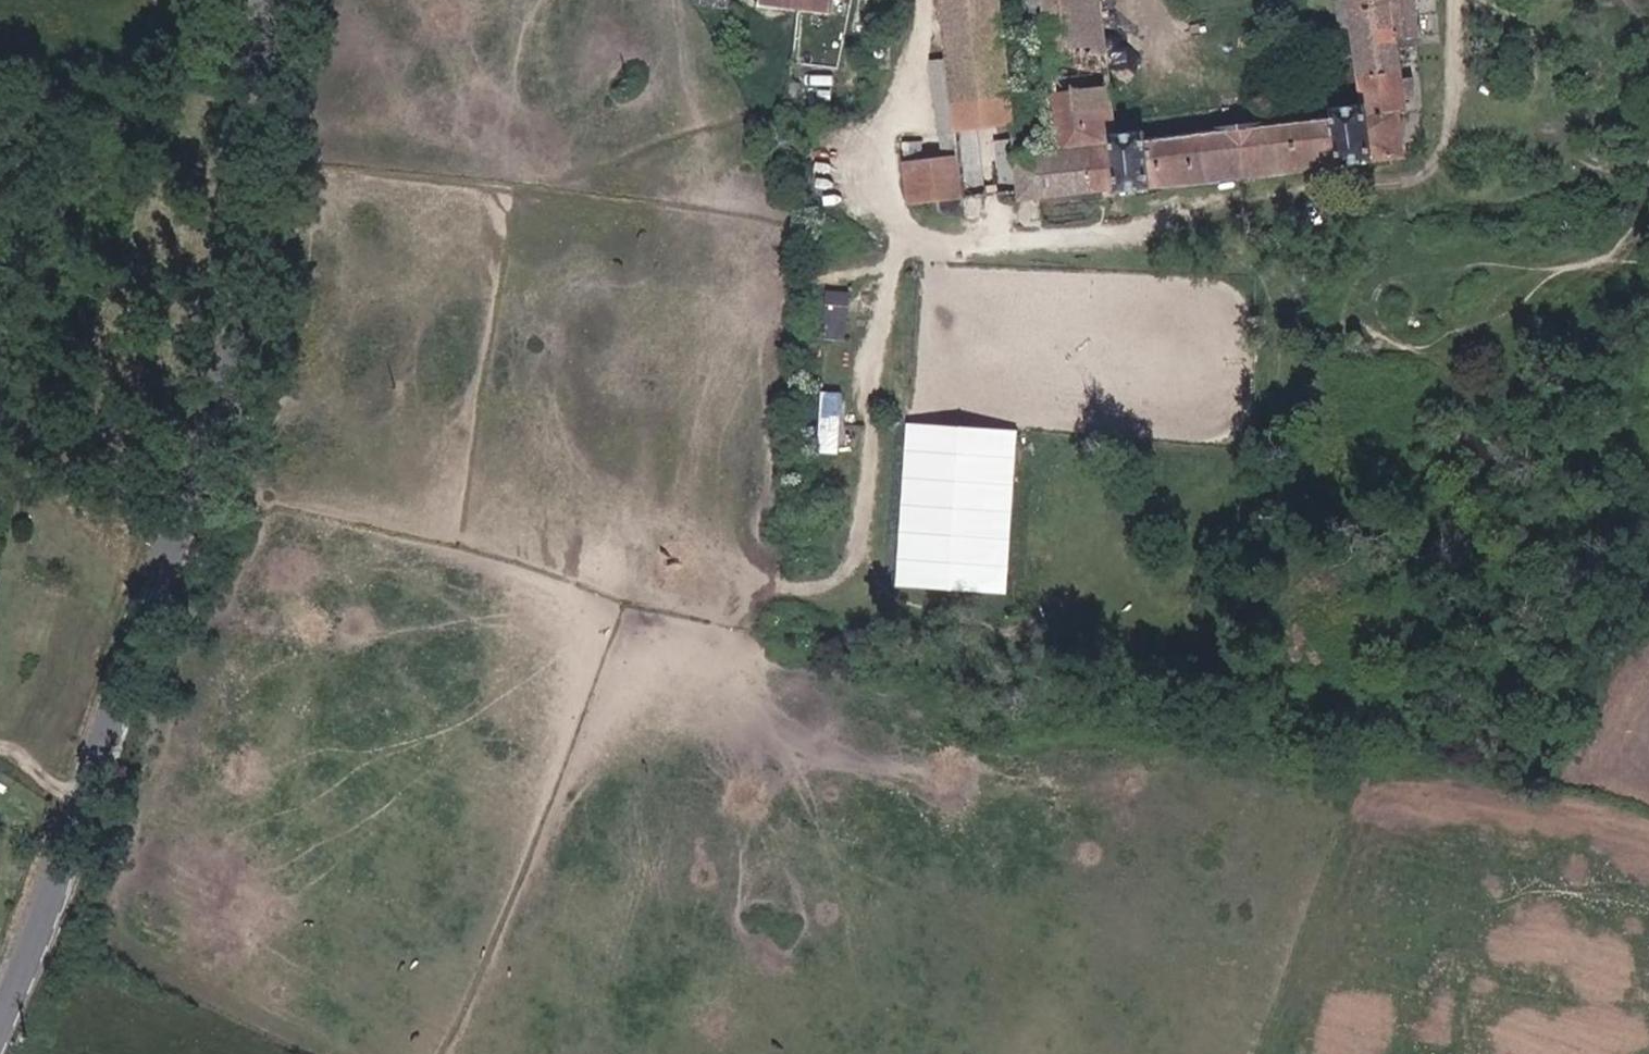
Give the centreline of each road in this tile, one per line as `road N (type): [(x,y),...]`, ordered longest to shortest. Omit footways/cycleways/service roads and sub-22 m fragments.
road 1 (residential): [(270,0),(213,462),(58,903),(0,1037)]

